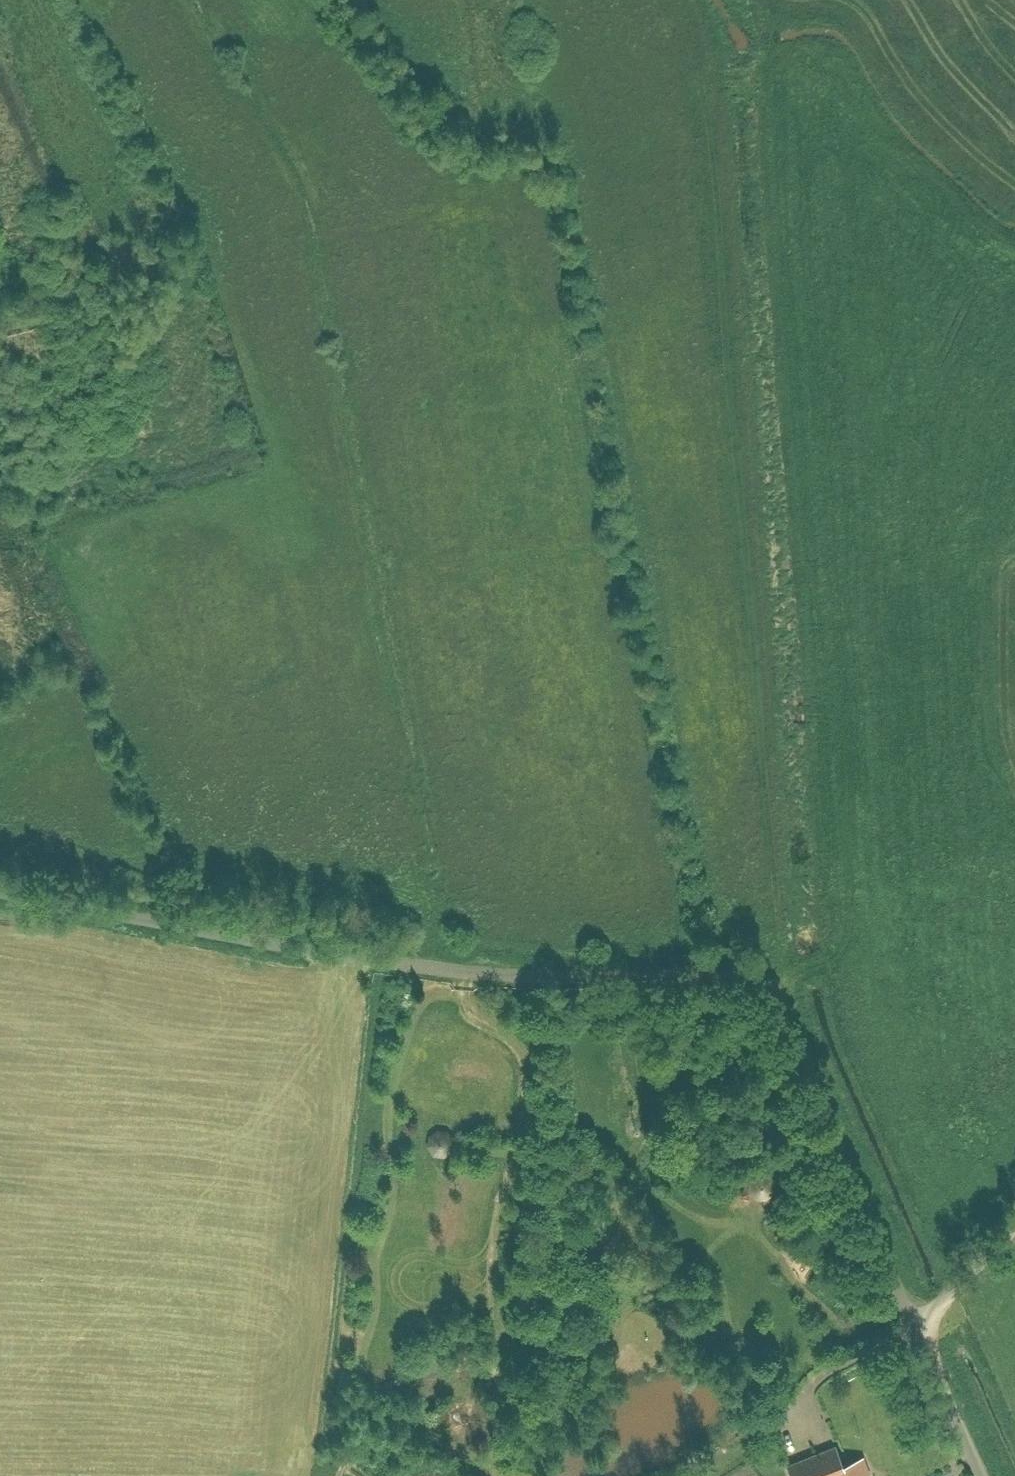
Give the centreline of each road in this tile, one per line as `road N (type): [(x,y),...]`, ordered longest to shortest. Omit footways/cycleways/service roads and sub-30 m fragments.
road 1 (unclassified): [(979,1475),(784,1012),(764,980),(736,970),(523,974),(399,964),(0,892)]

